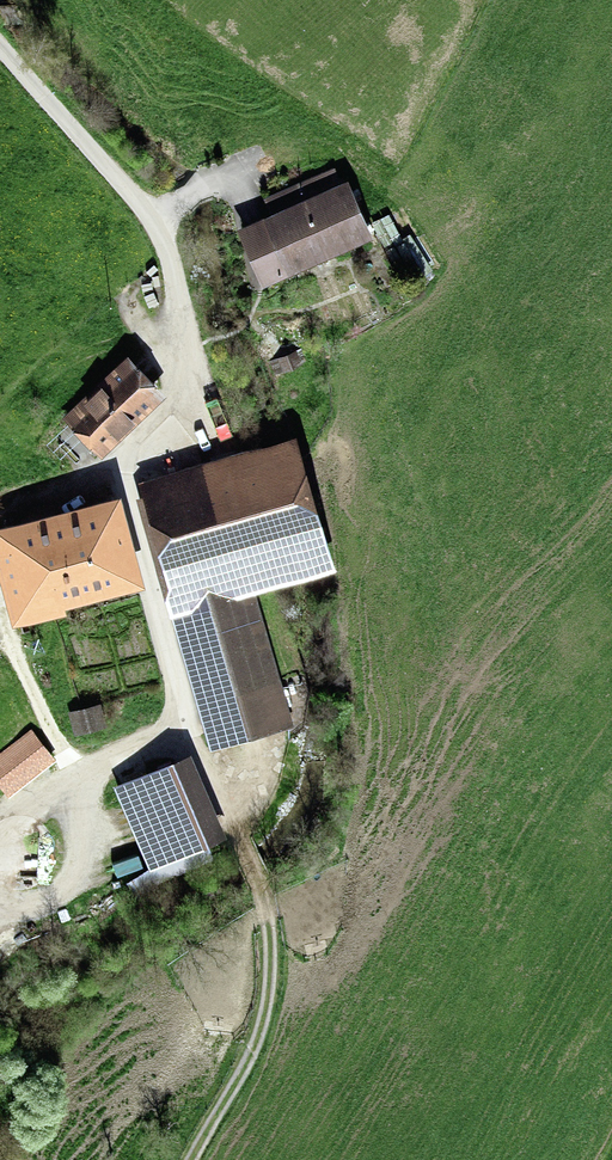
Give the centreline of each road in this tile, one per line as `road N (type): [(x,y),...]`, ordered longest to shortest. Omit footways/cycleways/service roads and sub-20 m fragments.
road 1 (residential): [(0,45),(140,204),(168,252),(190,387),(134,459),(127,482),(198,744),(236,835)]
road 2 (track): [(193,1159),(255,1046),(270,985),(268,925),(236,835)]

